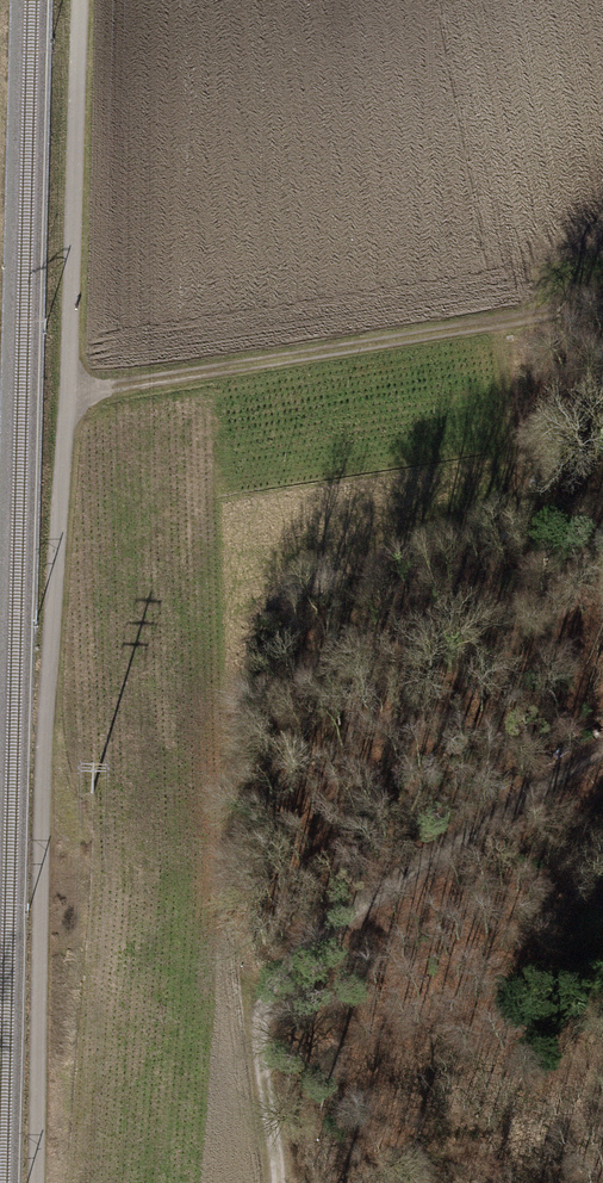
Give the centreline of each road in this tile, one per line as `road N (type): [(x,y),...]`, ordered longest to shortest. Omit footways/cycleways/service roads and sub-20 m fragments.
road 1 (track): [(82,0),(44,875),(42,1182)]
road 2 (track): [(275,1182),(255,1053),(267,995),(347,914),(602,752)]
road 3 (track): [(71,396),(506,322)]

